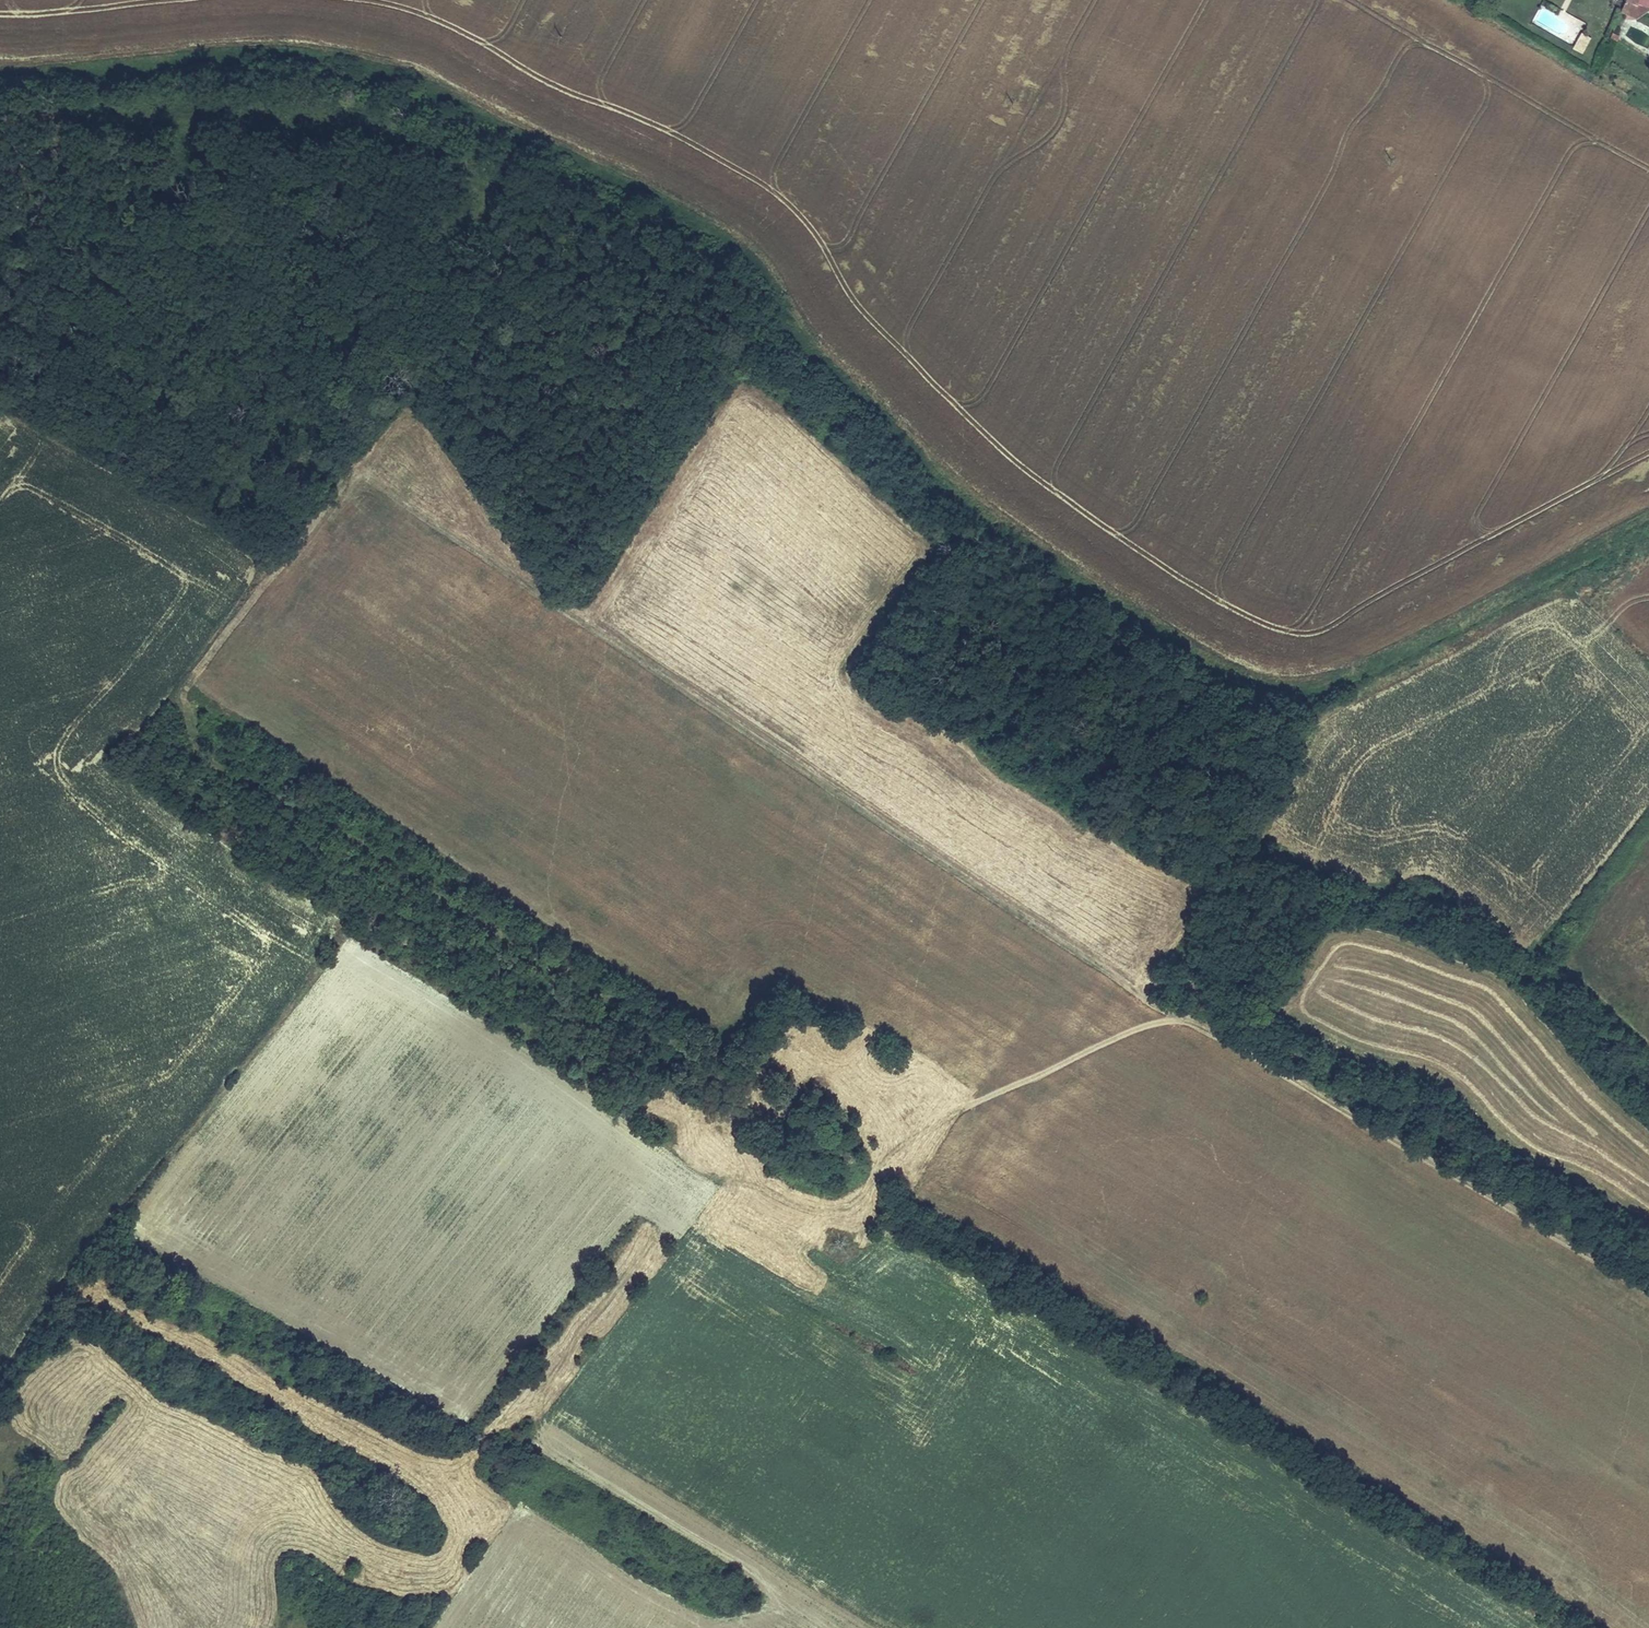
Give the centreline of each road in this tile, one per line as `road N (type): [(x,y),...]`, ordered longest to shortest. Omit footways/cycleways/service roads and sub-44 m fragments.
road 1 (track): [(1622,1627),(1431,1497),(1058,1273),(912,1196)]

